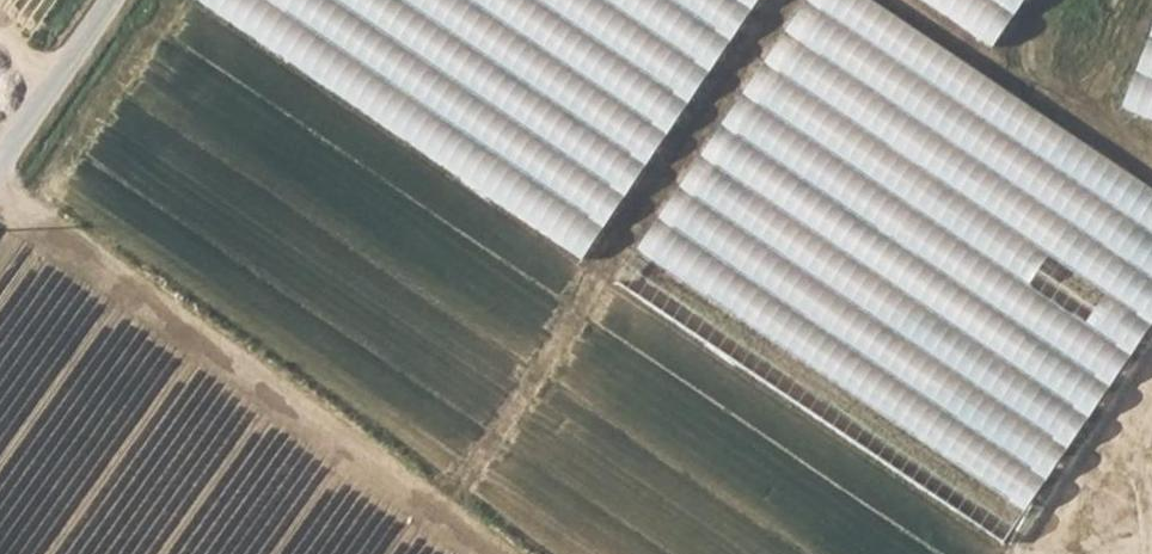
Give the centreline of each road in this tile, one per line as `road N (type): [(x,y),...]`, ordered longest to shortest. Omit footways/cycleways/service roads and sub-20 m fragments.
road 1 (track): [(0,195),(494,553)]
road 2 (unclassified): [(0,159),(109,0)]

